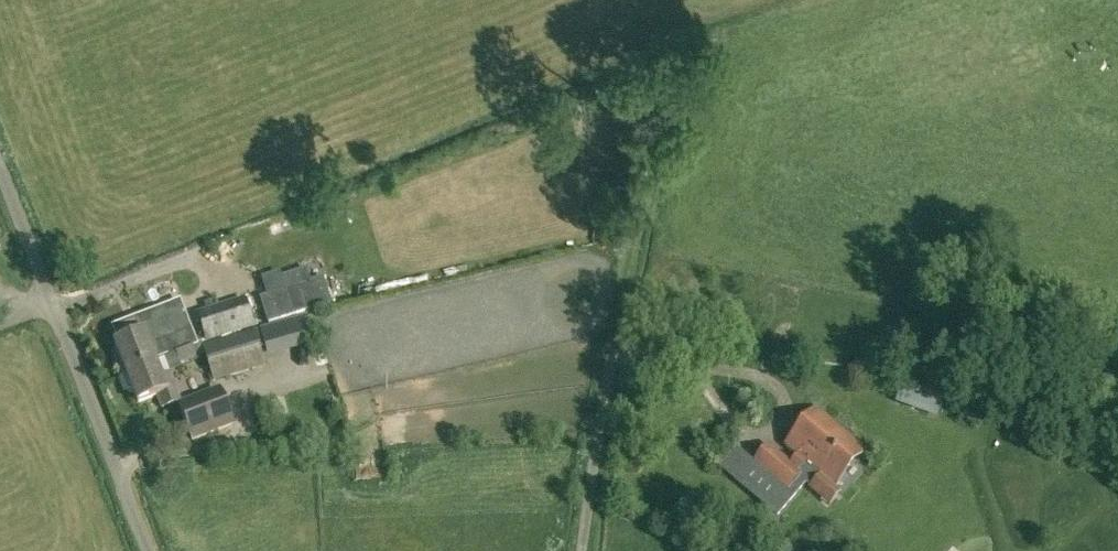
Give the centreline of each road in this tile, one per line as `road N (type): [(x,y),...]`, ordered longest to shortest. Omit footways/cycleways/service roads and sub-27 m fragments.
road 1 (unclassified): [(146,550),(0,178)]
road 2 (track): [(615,326),(663,62)]
road 3 (unclassified): [(574,550),(615,326)]

